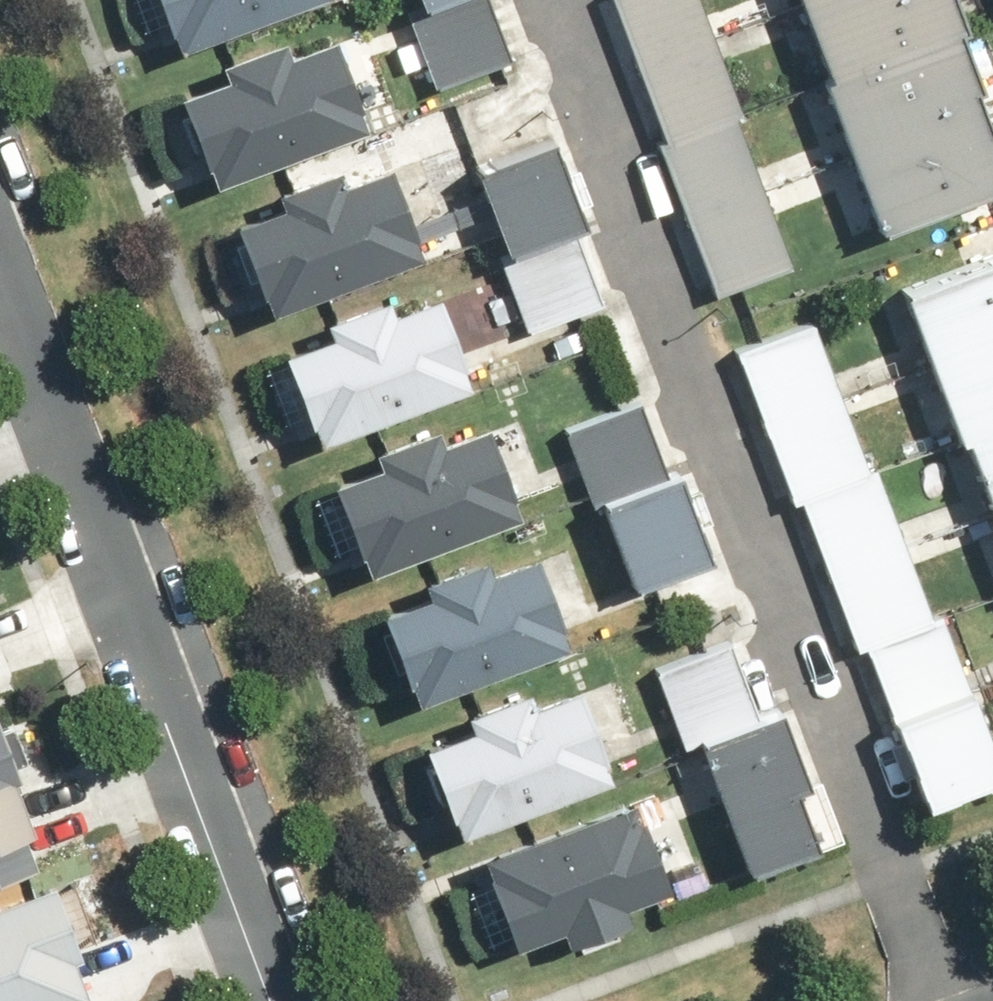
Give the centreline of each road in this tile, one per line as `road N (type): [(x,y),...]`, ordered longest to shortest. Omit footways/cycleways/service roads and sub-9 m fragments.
road 1 (residential): [(0,268),(275,1000)]

